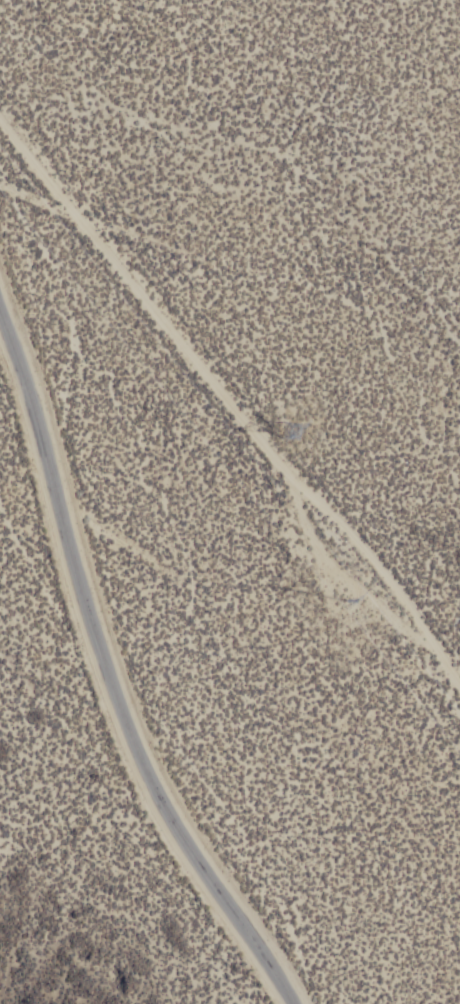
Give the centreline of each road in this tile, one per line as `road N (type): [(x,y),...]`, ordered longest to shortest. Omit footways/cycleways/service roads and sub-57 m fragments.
road 1 (tertiary): [(0,292),(35,385),(114,679),(144,755),(190,845),(296,1003)]
road 2 (track): [(459,681),(364,548),(311,501),(0,117)]

